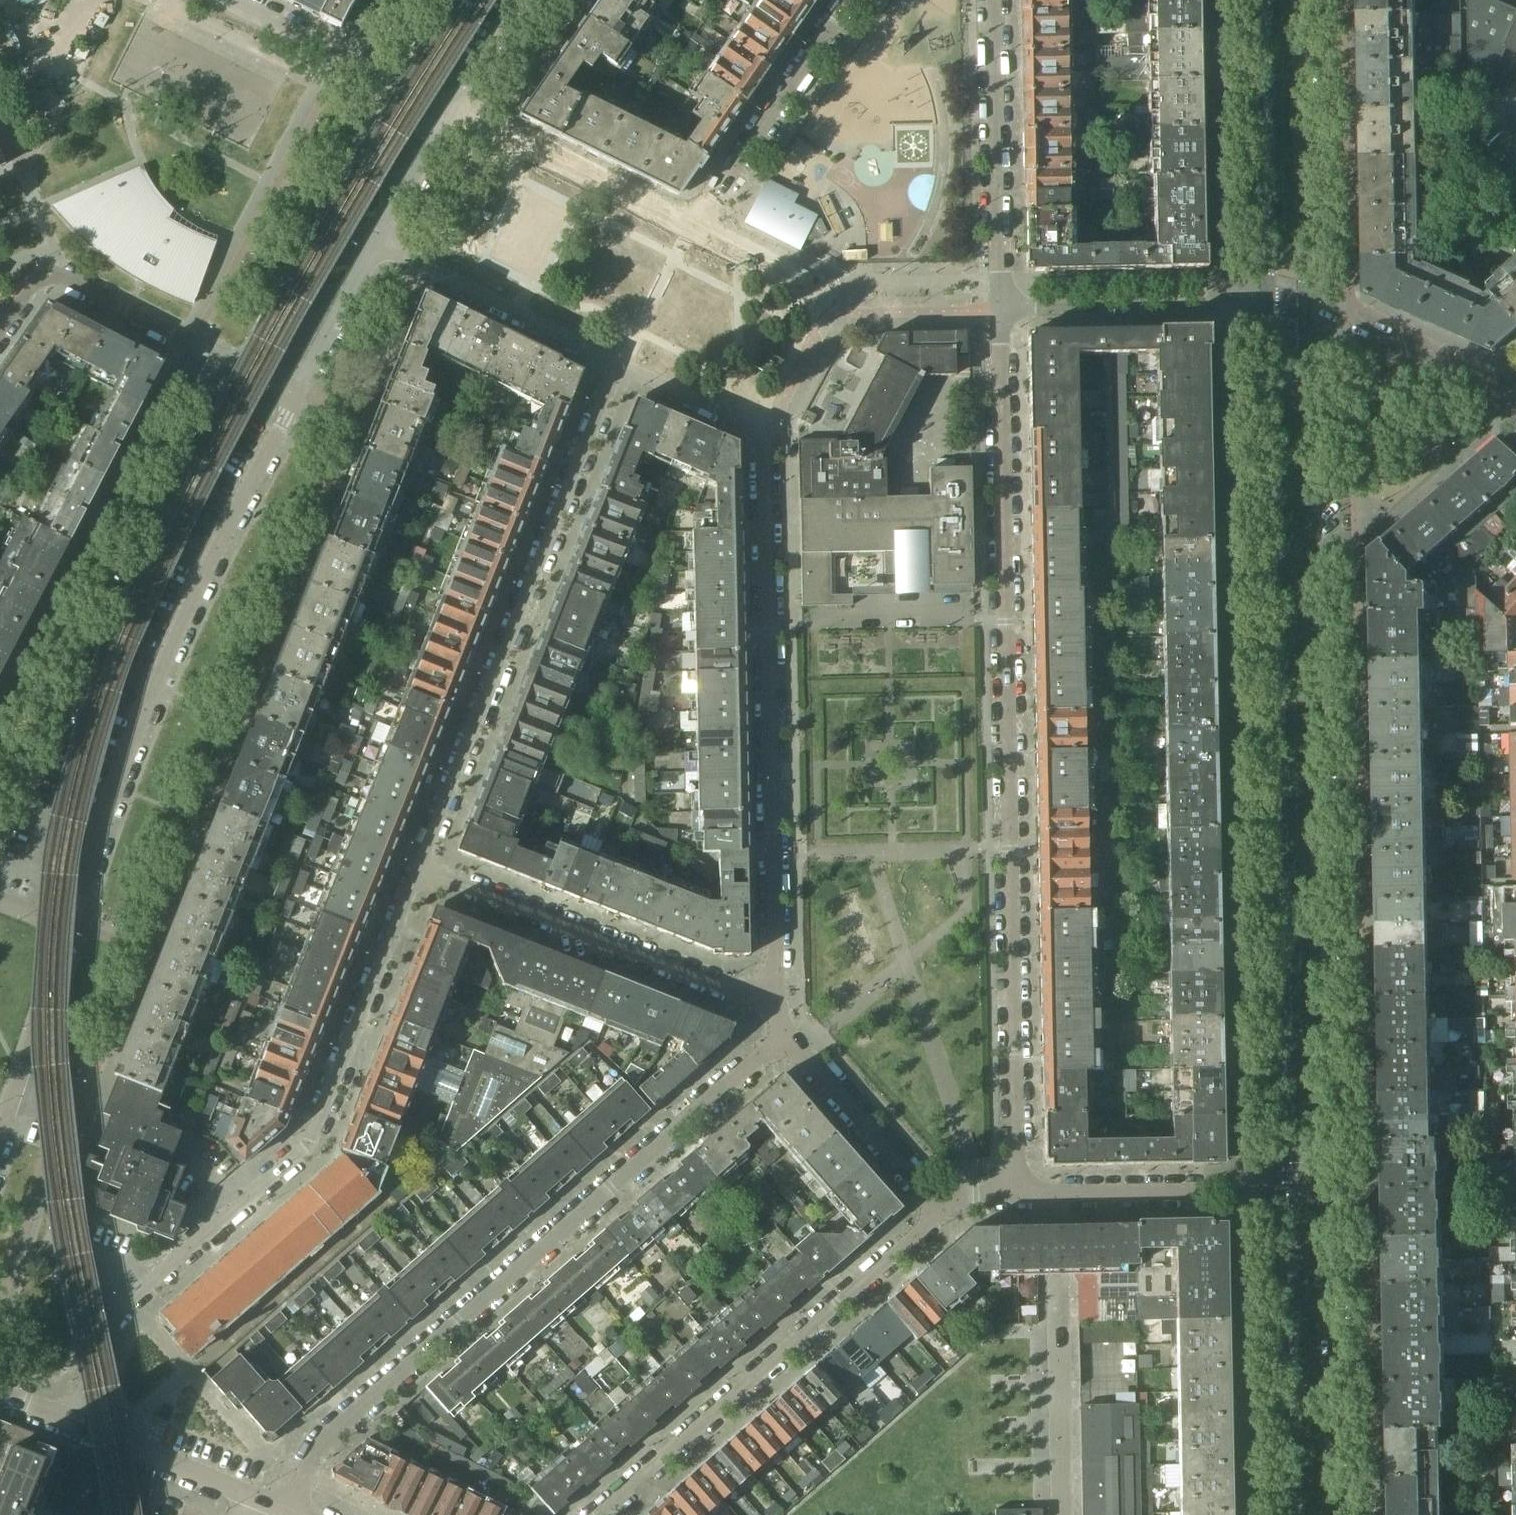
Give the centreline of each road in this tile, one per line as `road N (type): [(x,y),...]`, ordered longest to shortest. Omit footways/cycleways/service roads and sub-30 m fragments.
road 1 (secondary): [(1331,1514),(1305,319)]
road 2 (residential): [(1017,1194),(998,313)]
road 3 (secondary): [(1270,312),(1288,1185)]
road 4 (residential): [(614,369),(760,429),(775,1006)]
road 5 (residential): [(285,1510),(310,1455),(783,1035)]
road 6 (residential): [(66,1422),(126,1301),(302,1152),(418,868)]
road 7 (residential): [(69,924),(173,642),(297,391)]
road 8 (residential): [(846,0),(688,229),(449,109)]
road 9 (residential): [(418,868),(614,369)]
road 10 (residential): [(238,365),(0,824)]
road 11 (residential): [(599,1514),(943,1210)]
road 12 (residential): [(418,868),(775,1006)]
road 13 (secondary): [(1288,1185),(1290,1514)]
road 14 (residential): [(400,84),(238,365)]
road 15 (secondary): [(1305,319),(1298,0)]
road 16 (residential): [(1061,1514),(1056,1195)]
road 17 (residential): [(993,0),(998,313)]
road 18 (secondary): [(1263,0),(1270,312)]
road 19 (residential): [(0,334),(35,286),(61,280),(238,365)]
road 20 (residential): [(998,313),(1223,306),(1270,312)]
road 21 (residential): [(375,244),(614,369)]
road 22 (residential): [(783,1035),(943,1210)]
road 23 (residential): [(66,1422),(285,1510)]
road 24 (residential): [(1056,1195),(1288,1185)]
road 25 (residential): [(0,1125),(69,924)]
road 26 (residential): [(233,0),(400,84)]
road 27 (residential): [(1470,382),(1305,319)]
road 28 (residential): [(297,391),(375,244)]
road 29 (residential): [(375,244),(449,109)]
road 30 (residential): [(449,109),(524,0)]

